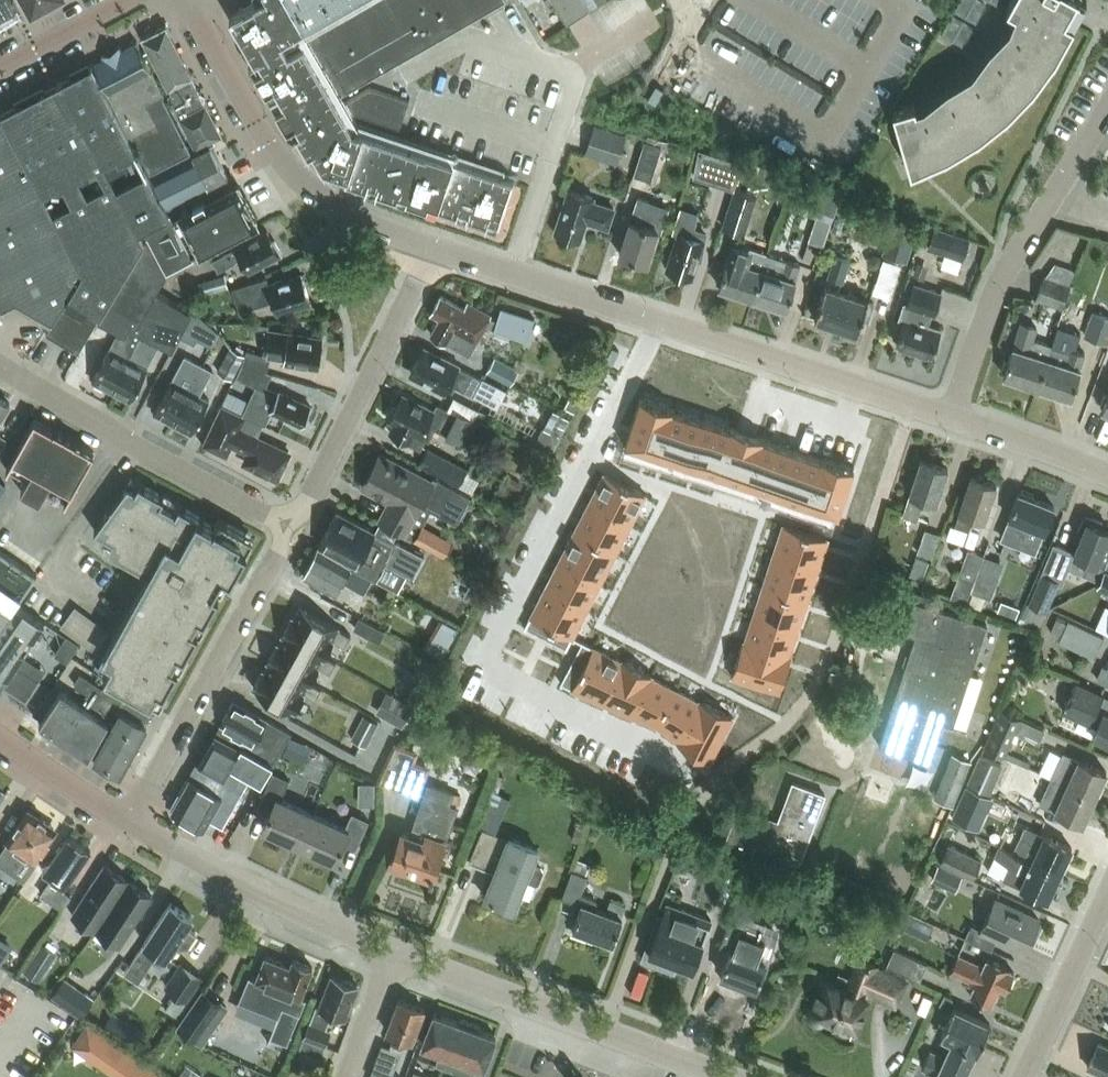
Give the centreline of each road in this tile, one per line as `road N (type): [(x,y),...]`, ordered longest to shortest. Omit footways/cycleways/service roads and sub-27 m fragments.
road 1 (residential): [(951,416),(432,246)]
road 2 (unclassified): [(432,246),(349,214),(305,184),(283,160),(193,0)]
road 3 (residential): [(1107,110),(998,284),(951,416)]
road 4 (unclassified): [(717,1076),(394,954)]
road 5 (residential): [(130,824),(286,526)]
road 6 (residential): [(0,362),(286,526)]
road 7 (unclassified): [(394,954),(130,824)]
road 8 (residential): [(286,526),(300,515),(389,331)]
road 9 (residential): [(1025,1076),(1107,897)]
road 10 (residential): [(1107,479),(951,416)]
road 11 (unclassified): [(130,824),(0,737)]
road 12 (residential): [(0,66),(124,0)]
road 13 (residential): [(347,1076),(394,954)]

